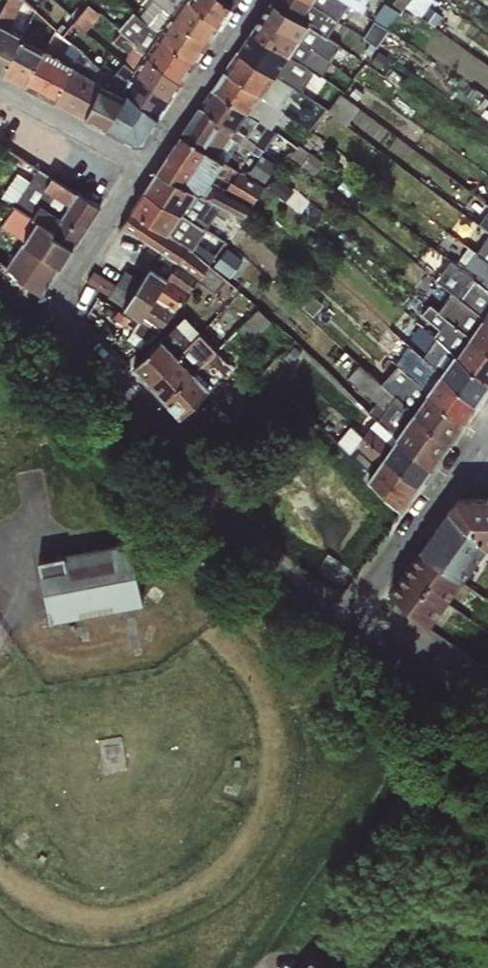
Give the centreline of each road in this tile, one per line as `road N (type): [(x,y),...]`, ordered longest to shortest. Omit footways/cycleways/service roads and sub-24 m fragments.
road 1 (residential): [(142,165),(66,276),(62,313),(78,344),(214,488),(217,506),(299,585),(371,582),(460,468)]
road 2 (residential): [(253,0),(142,165)]
road 3 (residential): [(142,165),(0,89)]

